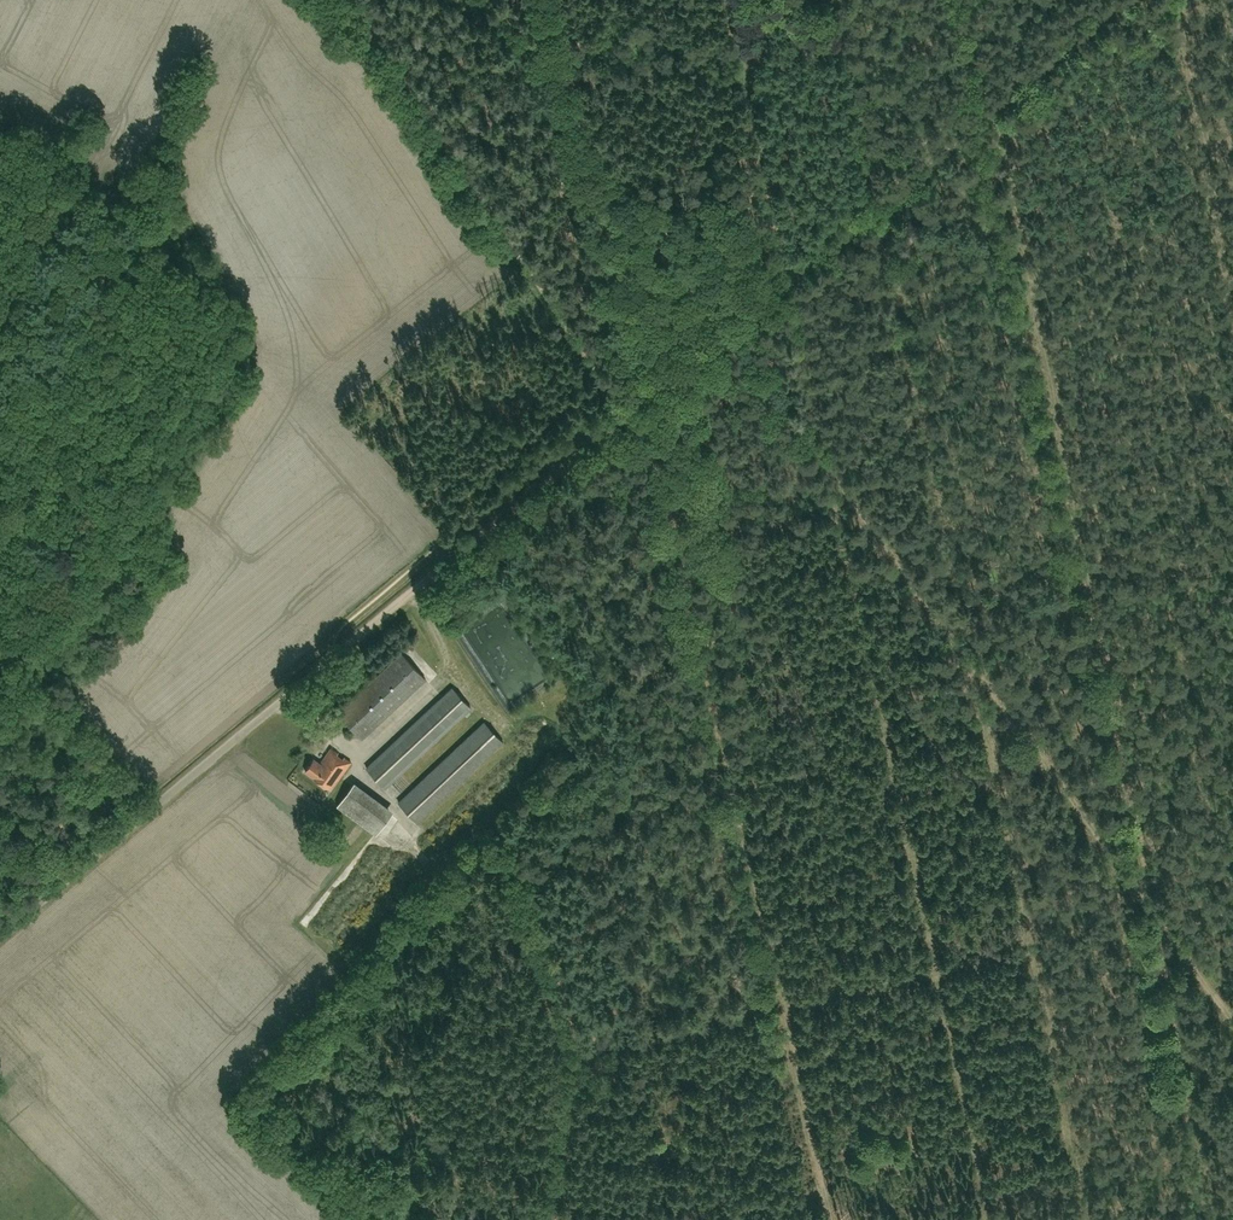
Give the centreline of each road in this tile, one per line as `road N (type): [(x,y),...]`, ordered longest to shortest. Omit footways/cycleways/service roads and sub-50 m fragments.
road 1 (track): [(493,0),(1232,1022)]
road 2 (track): [(1135,0),(626,411)]
road 3 (track): [(718,742),(830,1219)]
road 4 (track): [(356,0),(615,395)]
road 5 (unclassified): [(0,931),(333,659)]
road 6 (track): [(626,411),(333,659)]
road 7 (track): [(718,742),(641,400)]
road 8 (track): [(580,118),(553,0)]

